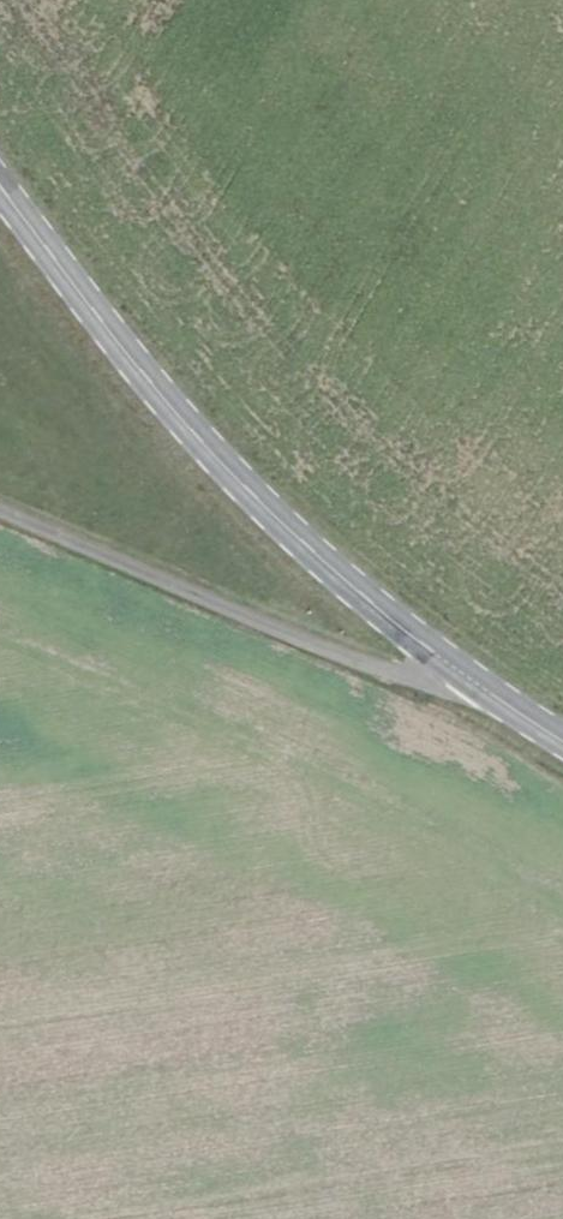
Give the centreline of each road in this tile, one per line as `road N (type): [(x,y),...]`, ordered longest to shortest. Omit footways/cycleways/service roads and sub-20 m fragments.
road 1 (secondary): [(0,186),(141,372),(270,511),(473,683)]
road 2 (unclassified): [(473,683),(439,685),(337,655),(0,509)]

